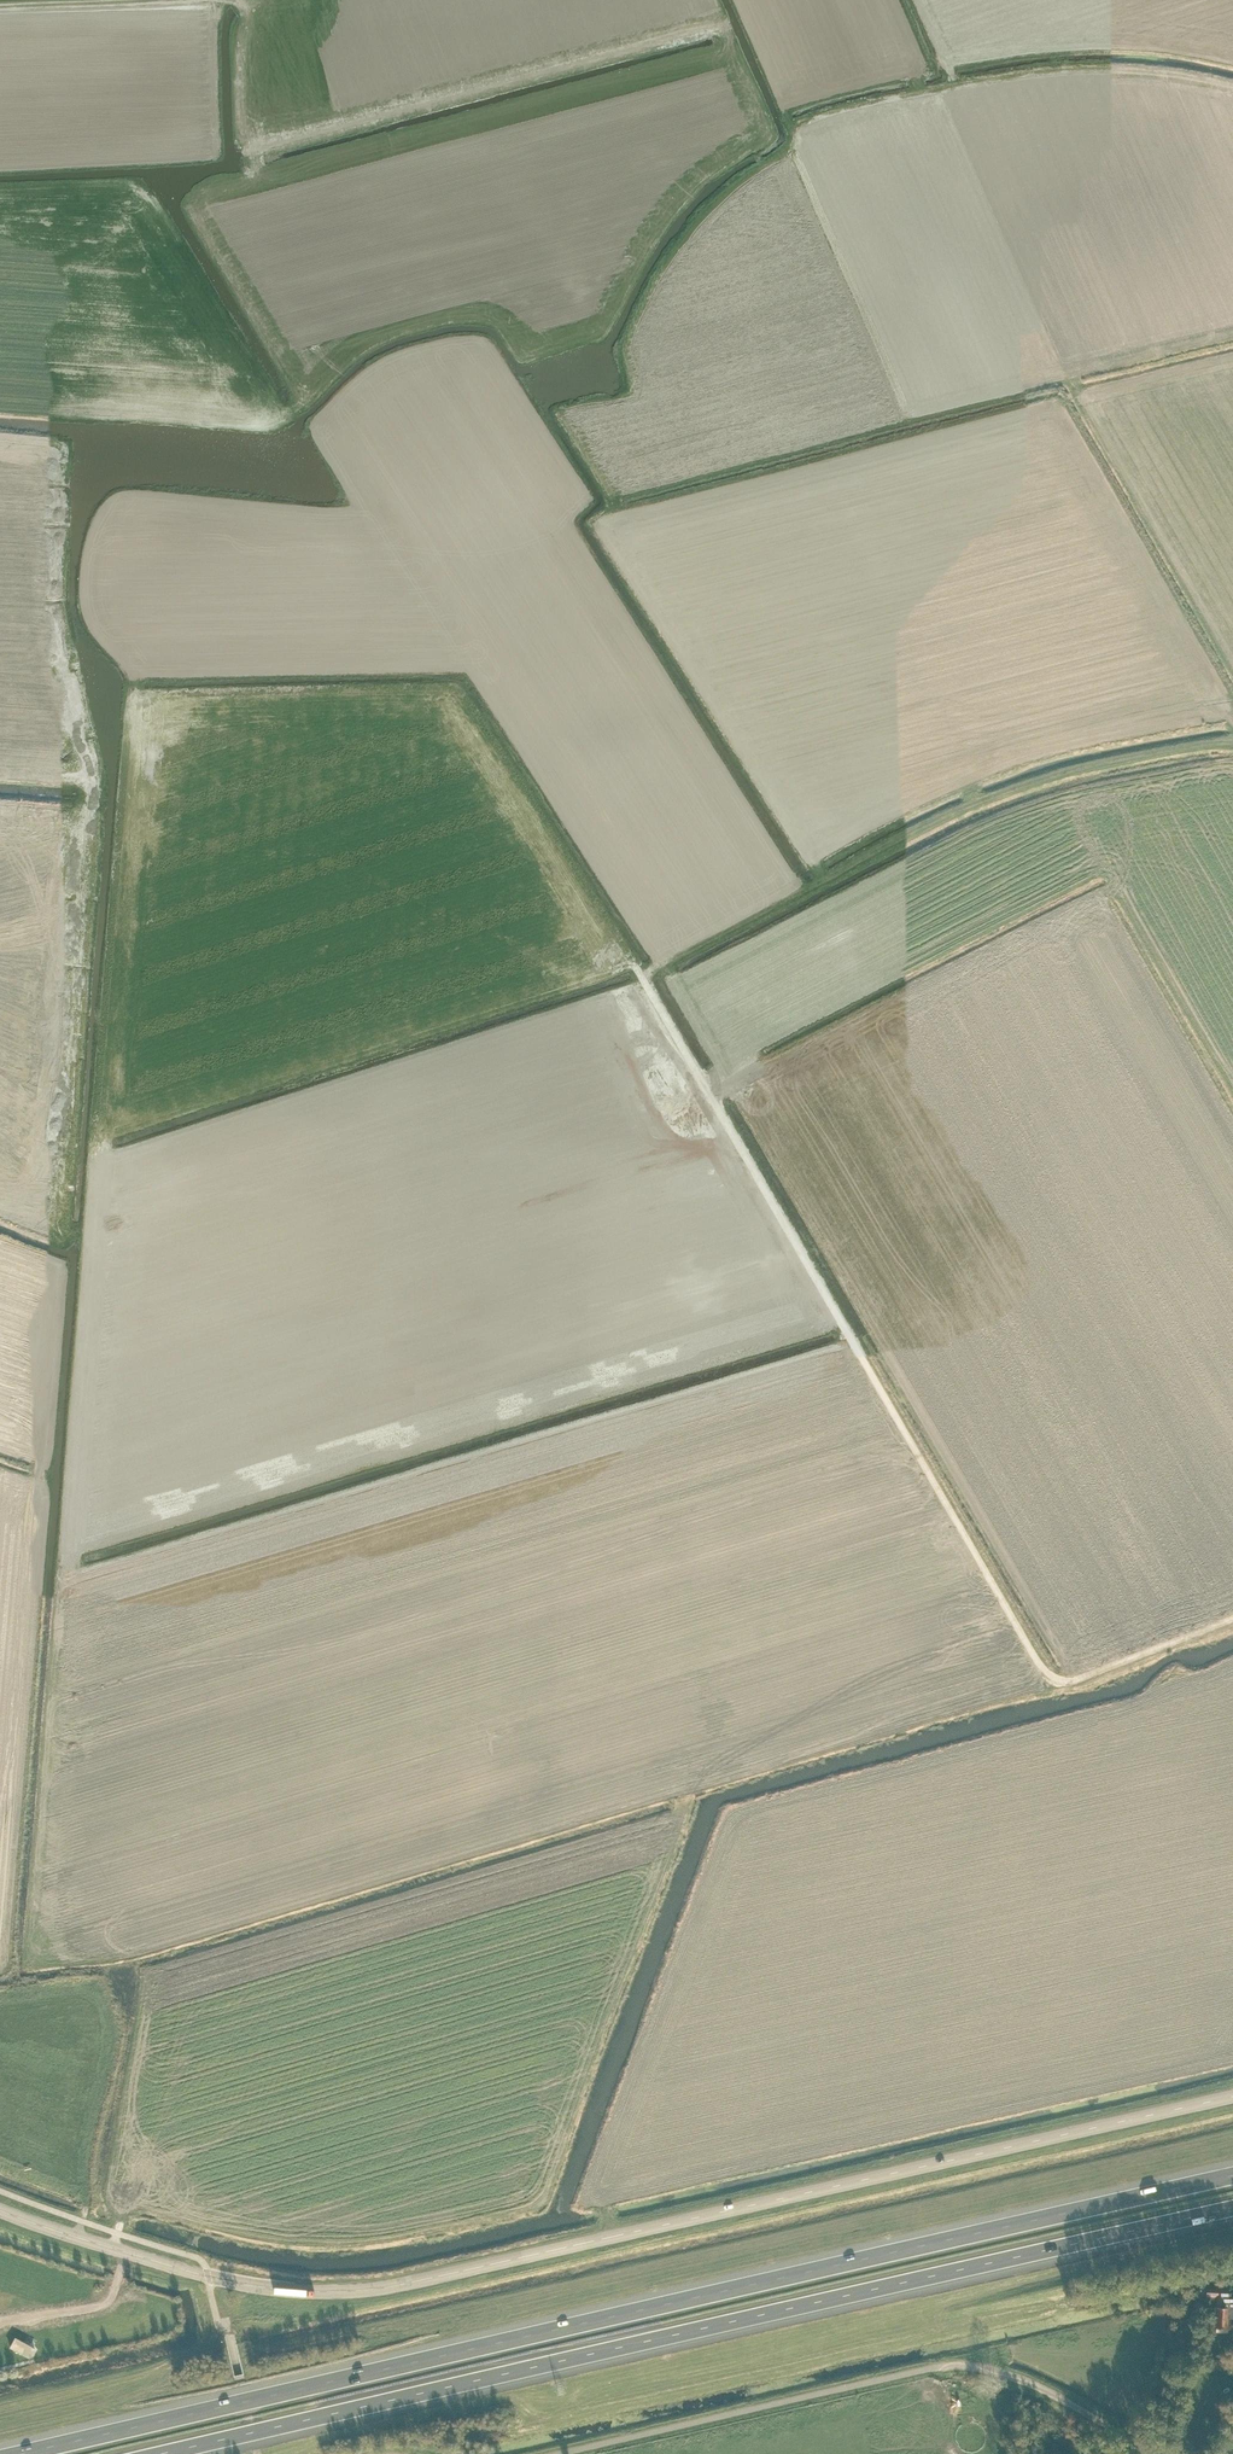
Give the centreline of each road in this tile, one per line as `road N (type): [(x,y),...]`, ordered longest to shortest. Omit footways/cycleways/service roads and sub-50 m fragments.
road 1 (motorway): [(1232,2176),(24,2453)]
road 2 (motorway): [(159,2453),(1232,2208)]
road 3 (secondary): [(208,2276),(296,2290),(383,2287),(1232,2097)]
road 4 (secondary): [(208,2276),(0,2210)]
road 5 (unclassified): [(1151,2453),(1007,2375)]

